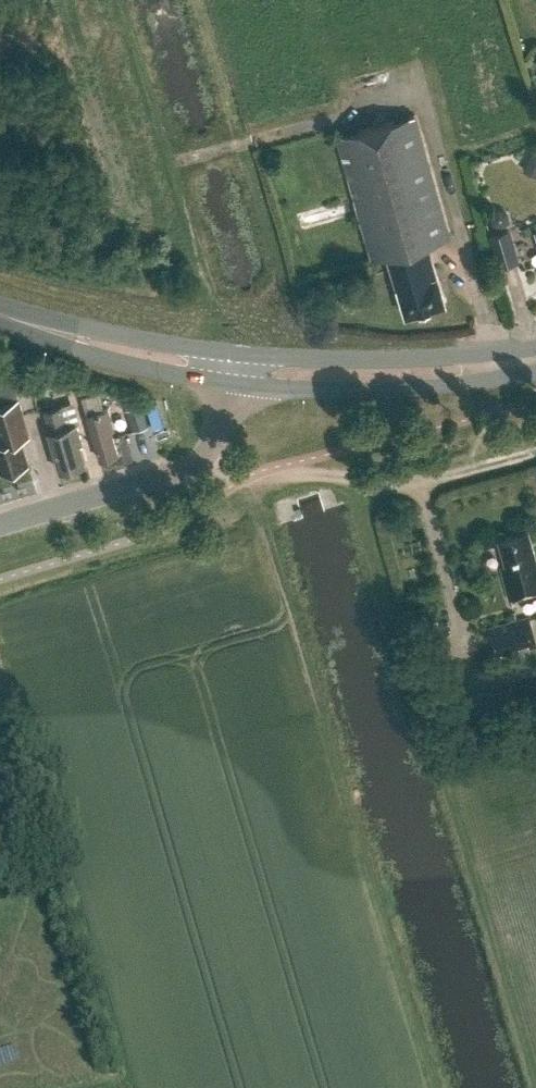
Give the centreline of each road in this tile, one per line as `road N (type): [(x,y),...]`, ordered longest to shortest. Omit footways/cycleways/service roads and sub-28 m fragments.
road 1 (primary): [(229,371),(438,375),(535,361)]
road 2 (track): [(535,452),(420,486),(334,474),(251,476)]
road 3 (primary): [(0,312),(79,342),(229,371)]
road 4 (tertiary): [(0,527),(185,469),(203,456)]

